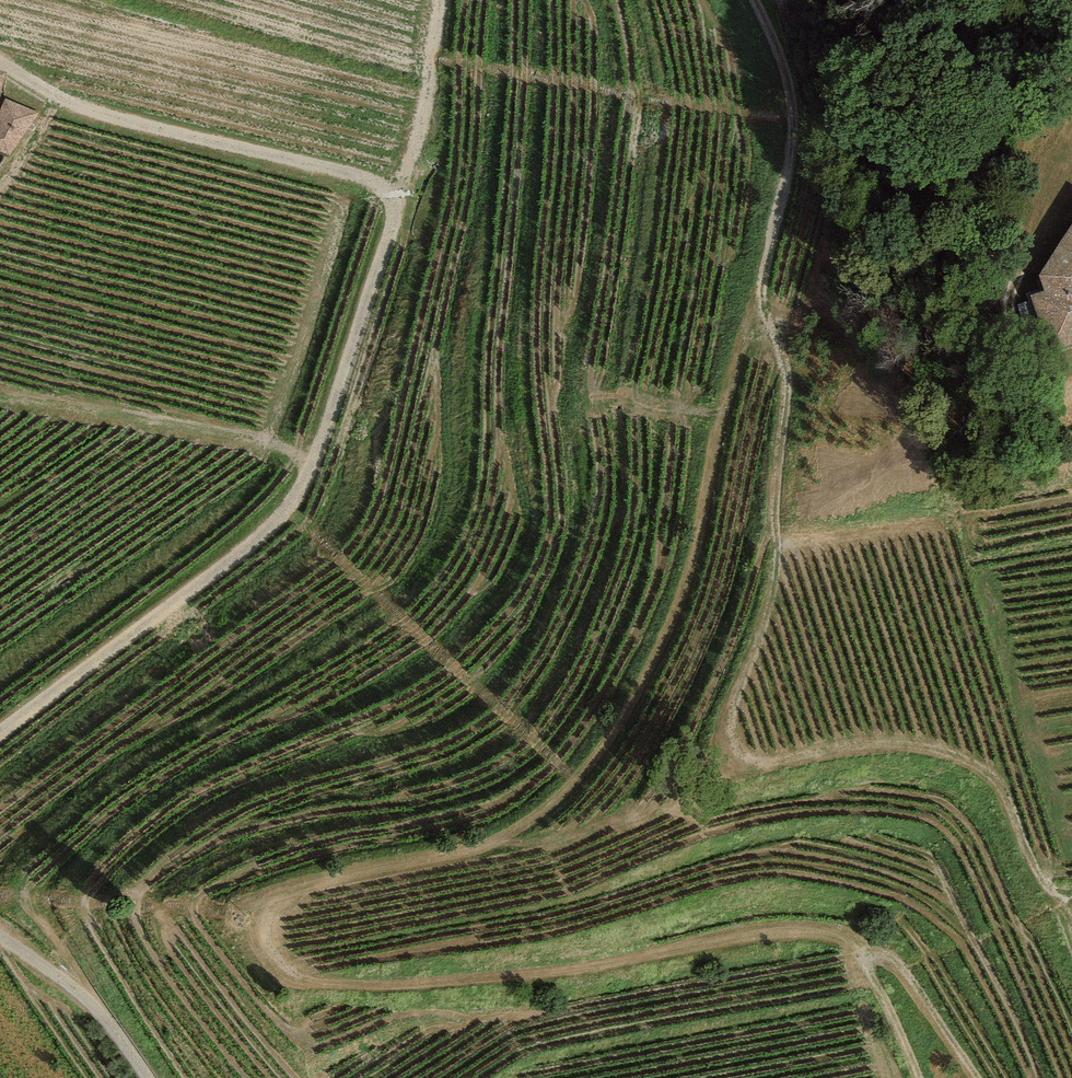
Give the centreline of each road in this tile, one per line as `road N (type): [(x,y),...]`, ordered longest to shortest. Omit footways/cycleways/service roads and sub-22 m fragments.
road 1 (track): [(970,1077),(912,993),(872,958),(816,931),(463,983),(365,990),(300,986),(270,964),(267,903),(497,852),(577,793),(649,674),(690,571),(754,301)]
road 2 (track): [(0,65),(62,101),(369,175),(392,215),(318,462),(278,519),(253,548),(0,746)]
road 3 (track): [(1071,993),(986,782),(953,762),(849,760),(721,775),(705,762),(699,740),(754,655),(775,561),(769,518),(790,399),(783,345),(754,301)]
road 4 (track): [(318,462),(0,398)]
road 5 (track): [(754,301),(791,150),(790,91),(748,0)]
road 6 (track): [(439,0),(392,215)]
road 7 (track): [(0,933),(90,1006),(149,1077)]

